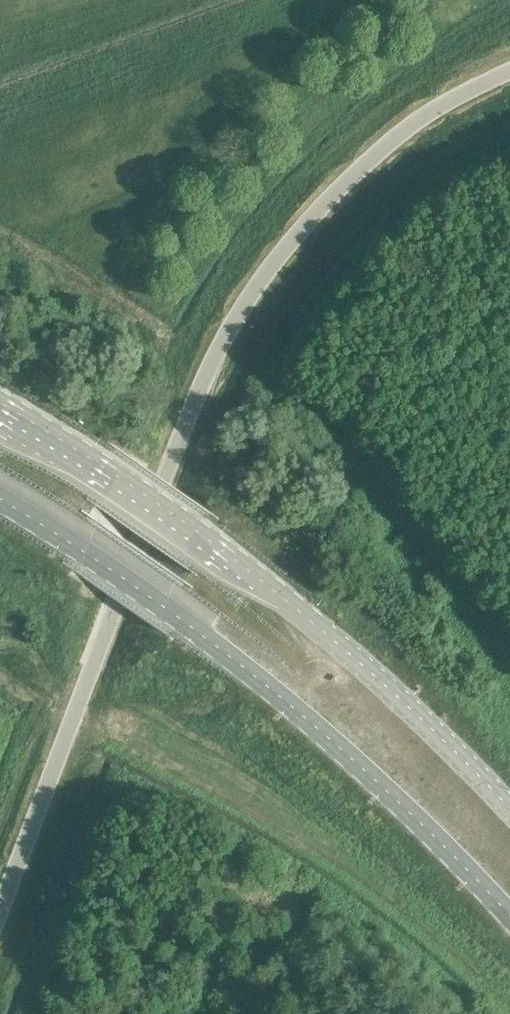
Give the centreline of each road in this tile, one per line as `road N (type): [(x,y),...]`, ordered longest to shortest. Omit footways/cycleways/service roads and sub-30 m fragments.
road 1 (unclassified): [(0,911),(166,473),(241,308),(309,218),(371,158),(424,115),(509,72)]
road 2 (tertiary): [(0,498),(256,677),(384,786),(509,916)]
road 3 (tertiary): [(509,810),(261,581),(0,402)]

